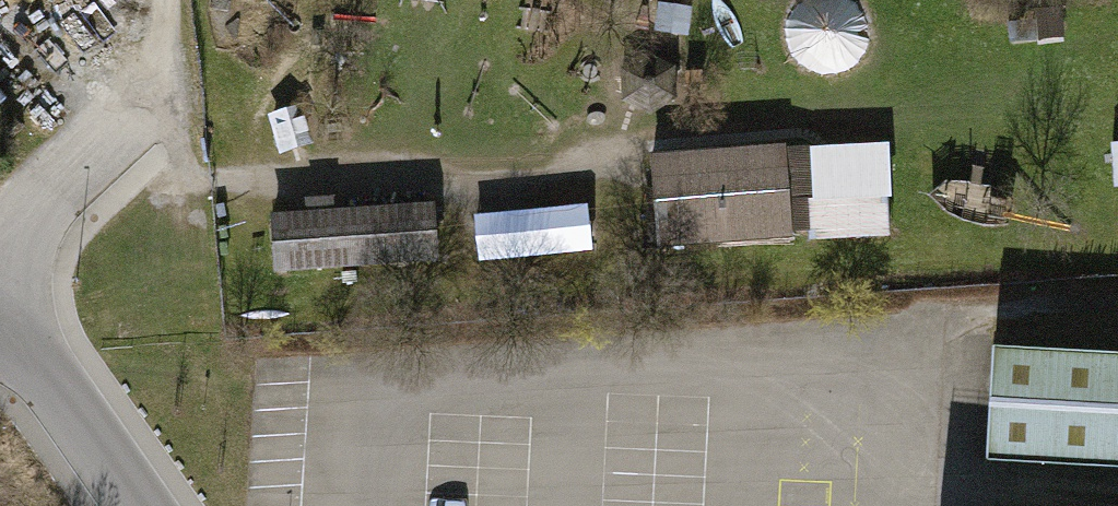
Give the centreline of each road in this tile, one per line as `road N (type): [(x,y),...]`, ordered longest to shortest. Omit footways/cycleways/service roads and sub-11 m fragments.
road 1 (unclassified): [(0,242),(122,129),(155,70),(159,0)]
road 2 (unclassified): [(142,505),(0,306)]
road 3 (track): [(1117,308),(977,318),(899,343)]

